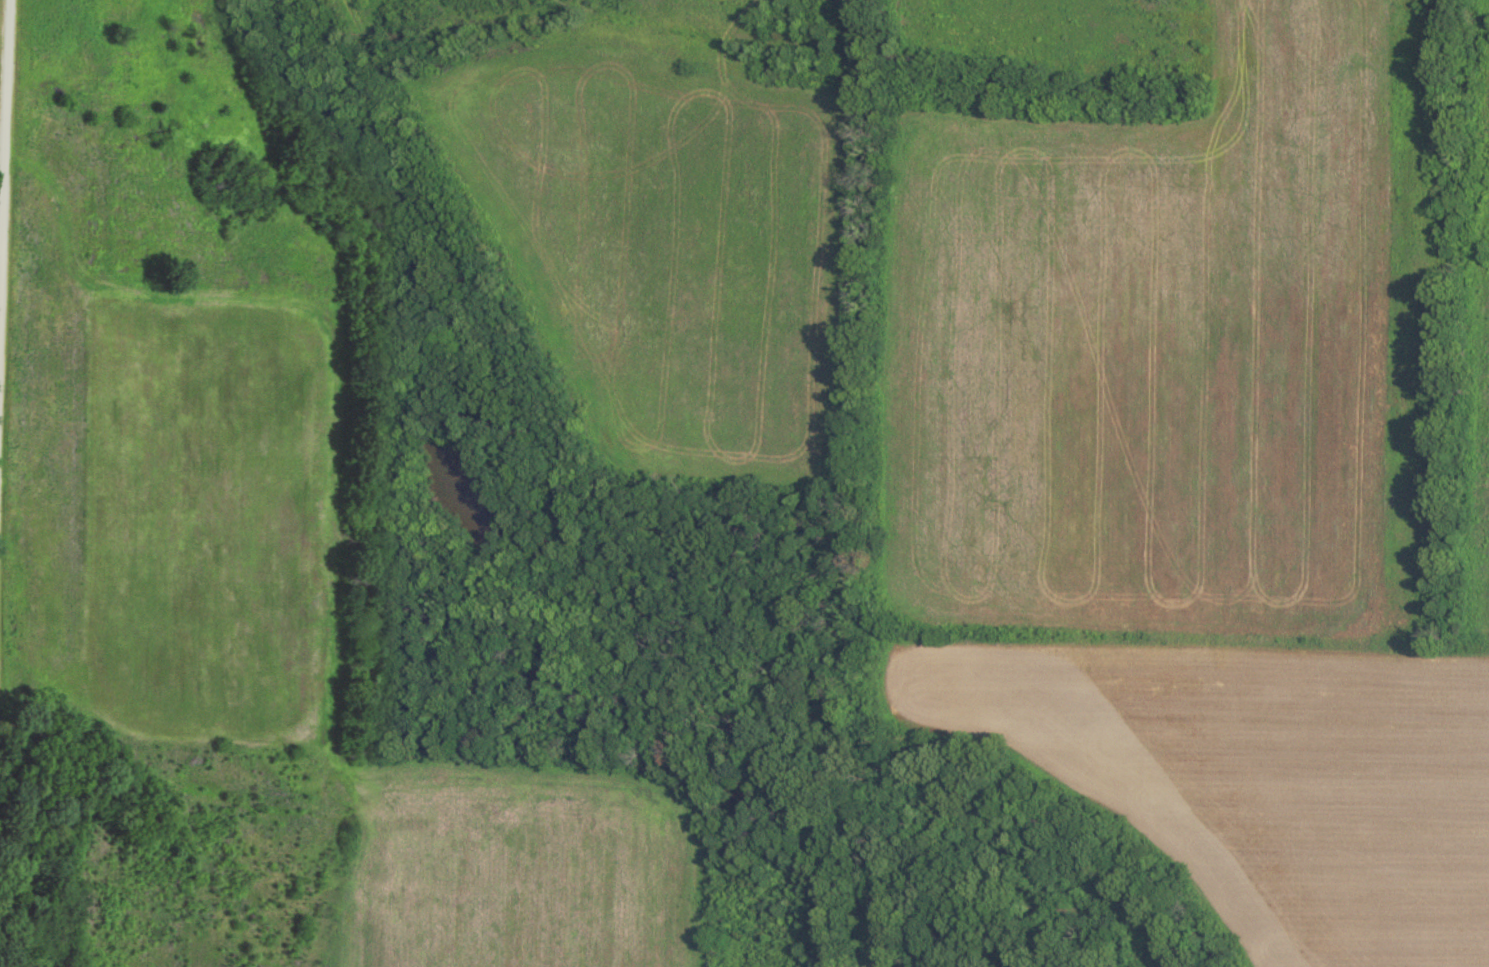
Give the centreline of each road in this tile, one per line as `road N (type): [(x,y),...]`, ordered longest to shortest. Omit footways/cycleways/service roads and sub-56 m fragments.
road 1 (residential): [(0,408),(11,0)]

